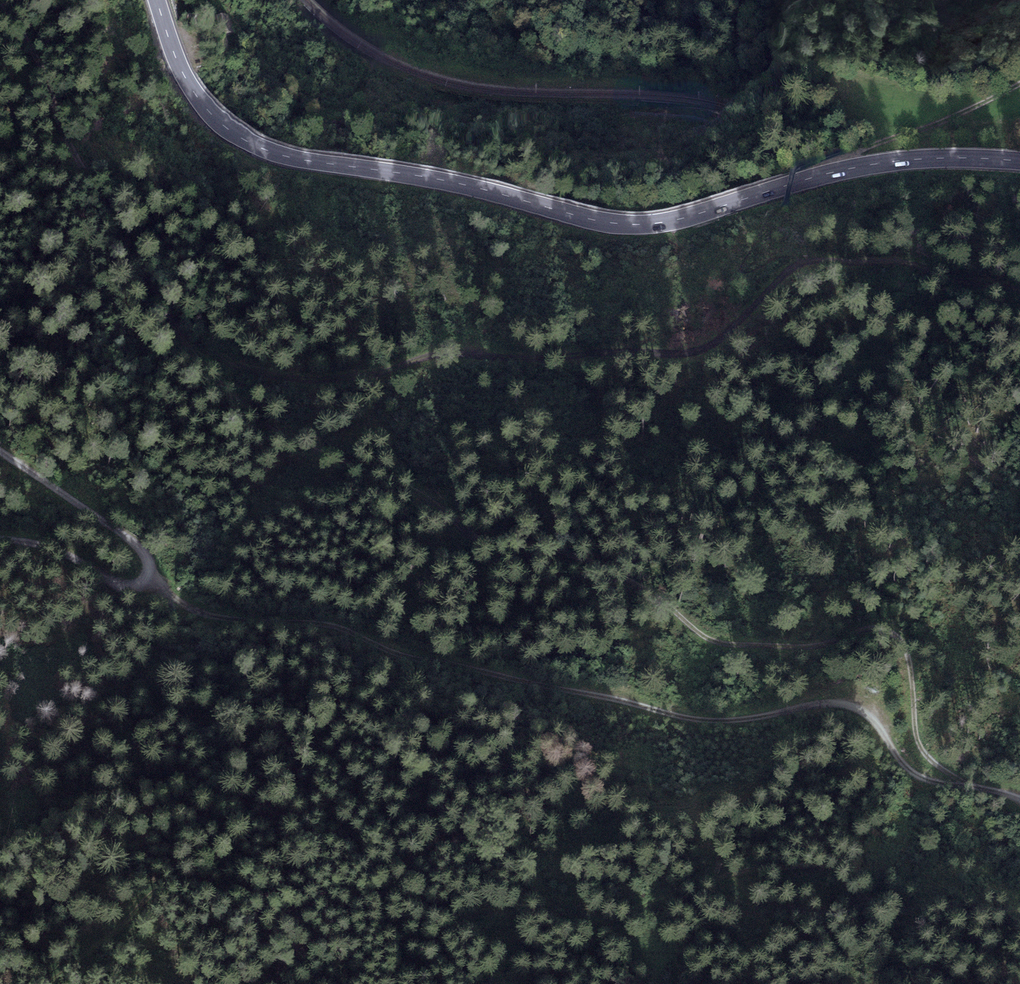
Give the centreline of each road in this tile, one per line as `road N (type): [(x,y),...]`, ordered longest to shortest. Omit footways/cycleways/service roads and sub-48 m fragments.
road 1 (track): [(1019,910),(867,904),(818,865),(729,876),(629,913),(505,939),(388,895),(332,886),(224,892),(171,882),(71,972),(44,983)]
road 2 (track): [(183,331),(285,428),(650,592),(708,639),(816,646),(861,631),(892,635),(911,667),(917,738),(928,758),(989,789)]
road 3 (primary): [(1019,163),(842,169),(695,215),(616,223),(253,144),(197,96),(157,0)]
road 4 (track): [(146,579),(184,607),(220,620),(313,629),(699,720),(841,702),(872,718),(917,777),(989,789)]
road 5 (track): [(183,331),(259,374),(360,379),(606,346),(677,351),(736,326),(791,270),(842,256),(914,259),(1019,300)]
road 6 (track): [(791,270),(666,281),(653,275),(660,260),(788,203),(794,166),(919,131),(1019,83)]
road 7 (track): [(0,0),(55,102),(100,213),(183,331)]
road 8 (track): [(0,451),(133,542),(149,561),(146,579)]
road 9 (track): [(863,983),(815,920),(752,897),(729,876)]
road 10 (track): [(146,579),(114,585),(63,554),(0,541)]

